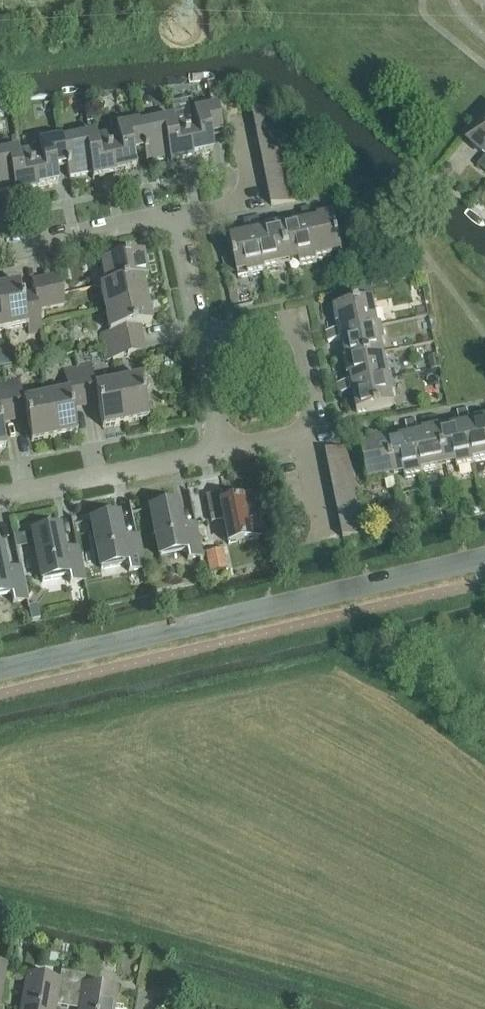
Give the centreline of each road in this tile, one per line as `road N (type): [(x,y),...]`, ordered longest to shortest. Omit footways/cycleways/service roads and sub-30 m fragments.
road 1 (tertiary): [(0,669),(484,558)]
road 2 (residential): [(224,451),(321,431),(298,320),(201,339)]
road 3 (residential): [(0,496),(224,451)]
road 4 (residential): [(0,249),(175,213)]
road 5 (residential): [(201,339),(175,213)]

